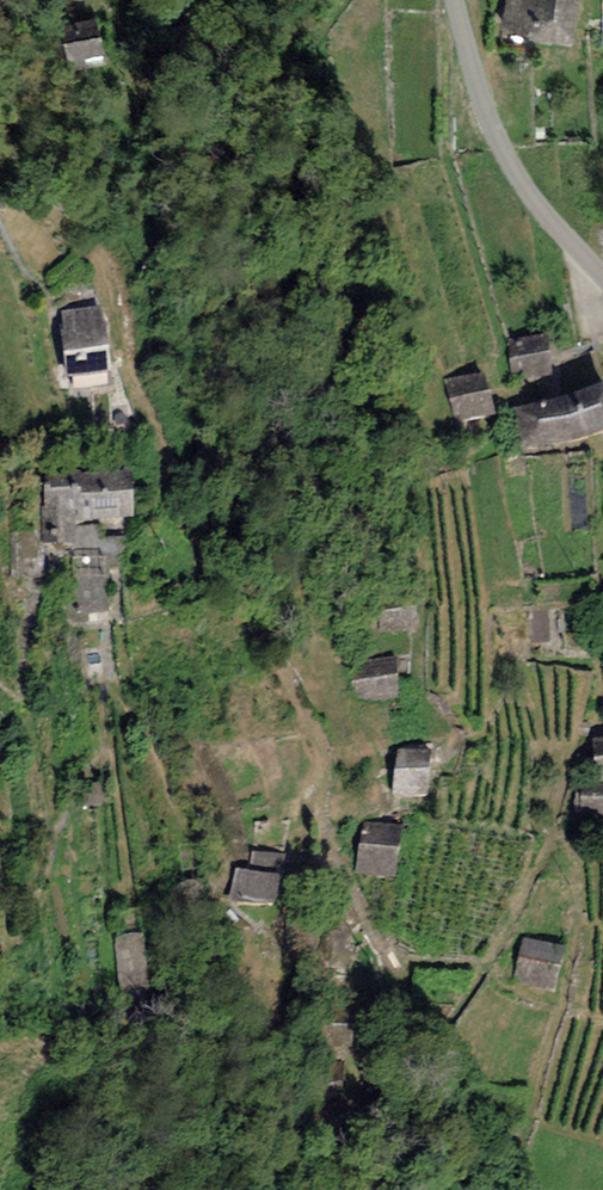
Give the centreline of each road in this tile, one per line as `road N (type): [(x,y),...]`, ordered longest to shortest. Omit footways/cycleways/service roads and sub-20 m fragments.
road 1 (unclassified): [(602,277),(511,168),(477,89),(454,0)]

